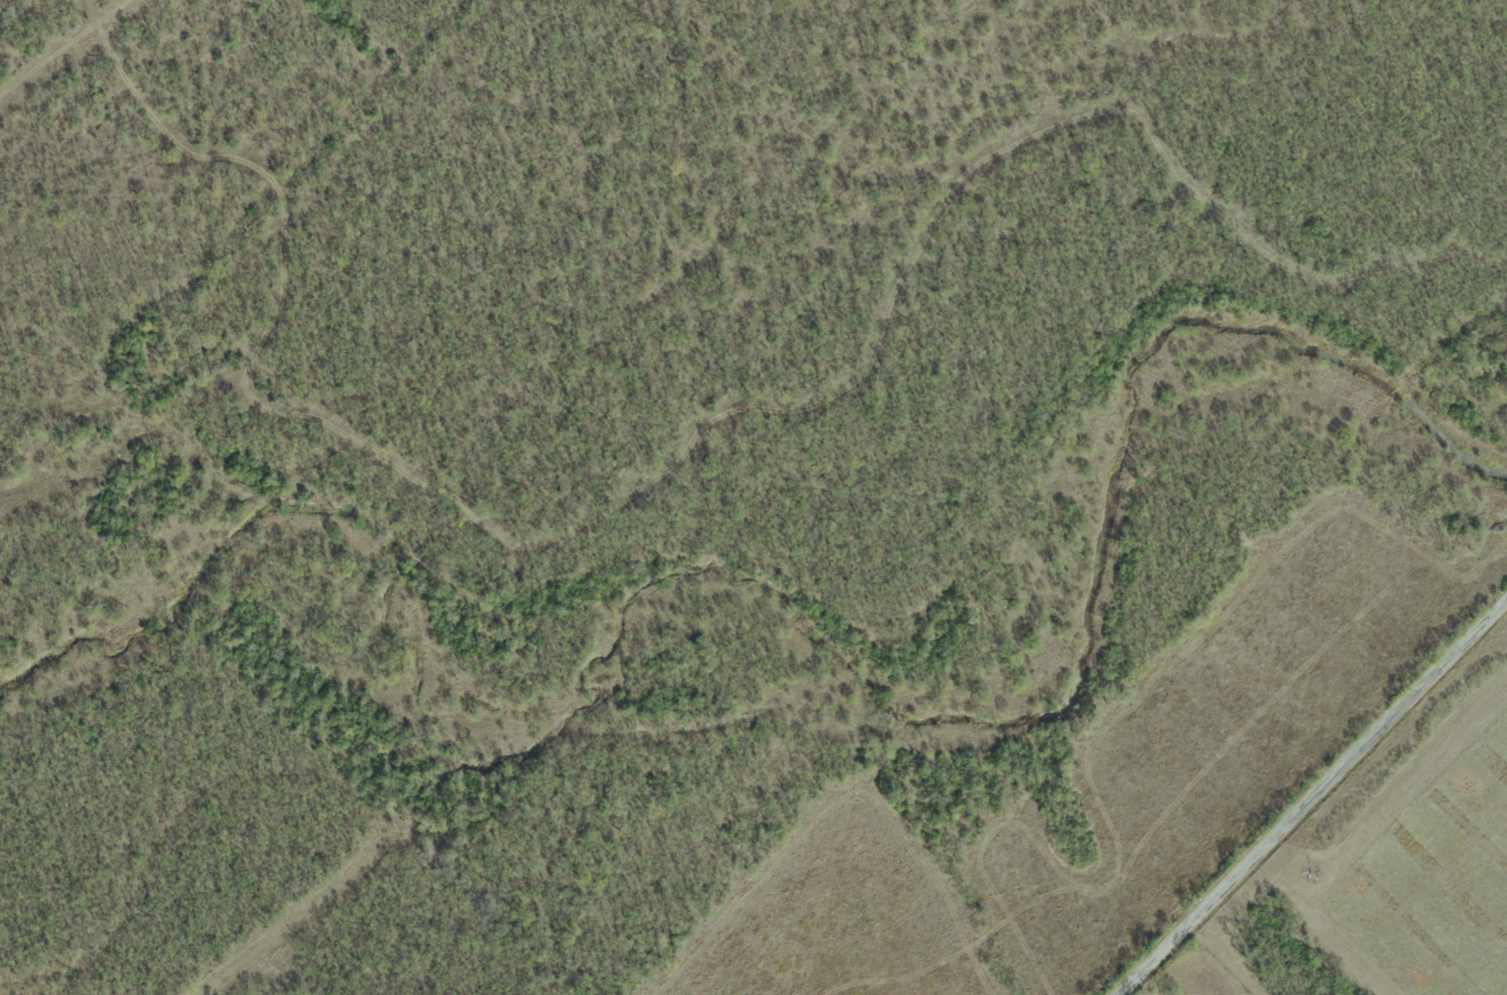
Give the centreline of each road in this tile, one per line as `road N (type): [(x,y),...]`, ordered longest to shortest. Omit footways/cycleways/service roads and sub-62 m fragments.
road 1 (residential): [(1116,994),(1506,597)]

